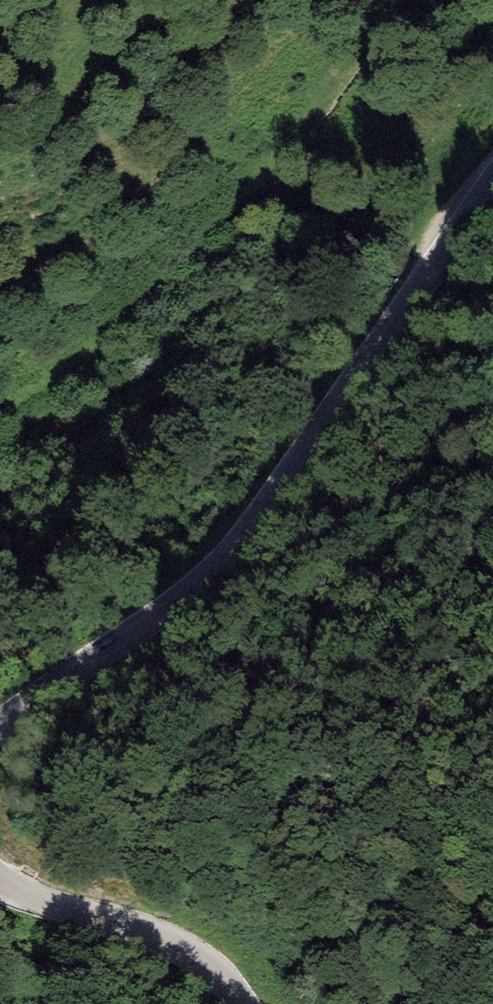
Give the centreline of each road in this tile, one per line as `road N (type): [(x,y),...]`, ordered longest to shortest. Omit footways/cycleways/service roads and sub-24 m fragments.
road 1 (tertiary): [(0,727),(218,564),(492,174)]
road 2 (track): [(428,0),(312,128),(233,241),(0,486)]
road 3 (tertiary): [(245,1003),(200,956),(175,943),(0,882)]

